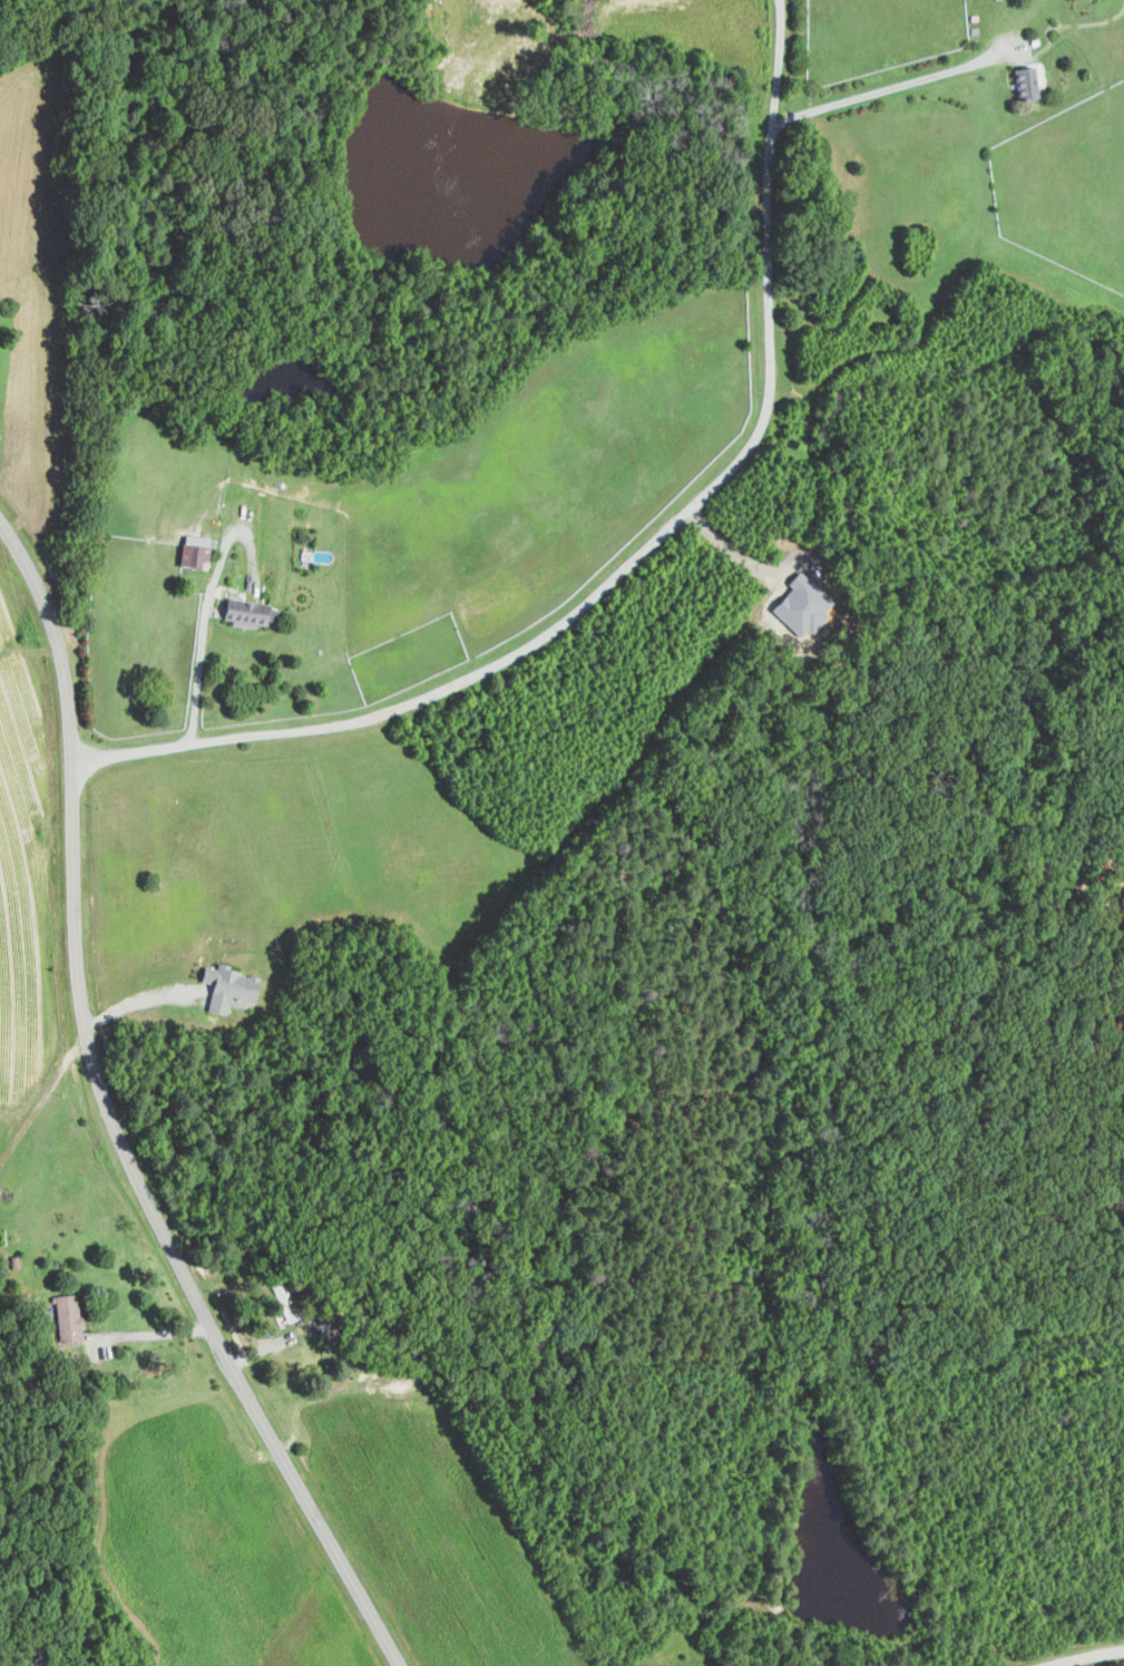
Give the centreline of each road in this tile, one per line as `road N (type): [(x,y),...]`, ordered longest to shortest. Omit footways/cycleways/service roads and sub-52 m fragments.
road 1 (residential): [(400,1665),(195,1297),(107,1108),(76,968),(67,696),(41,595),(0,522)]
road 2 (residential): [(72,758),(188,739),(272,739),(373,717),(451,683),(556,630),(758,442),(747,360),(775,0)]

